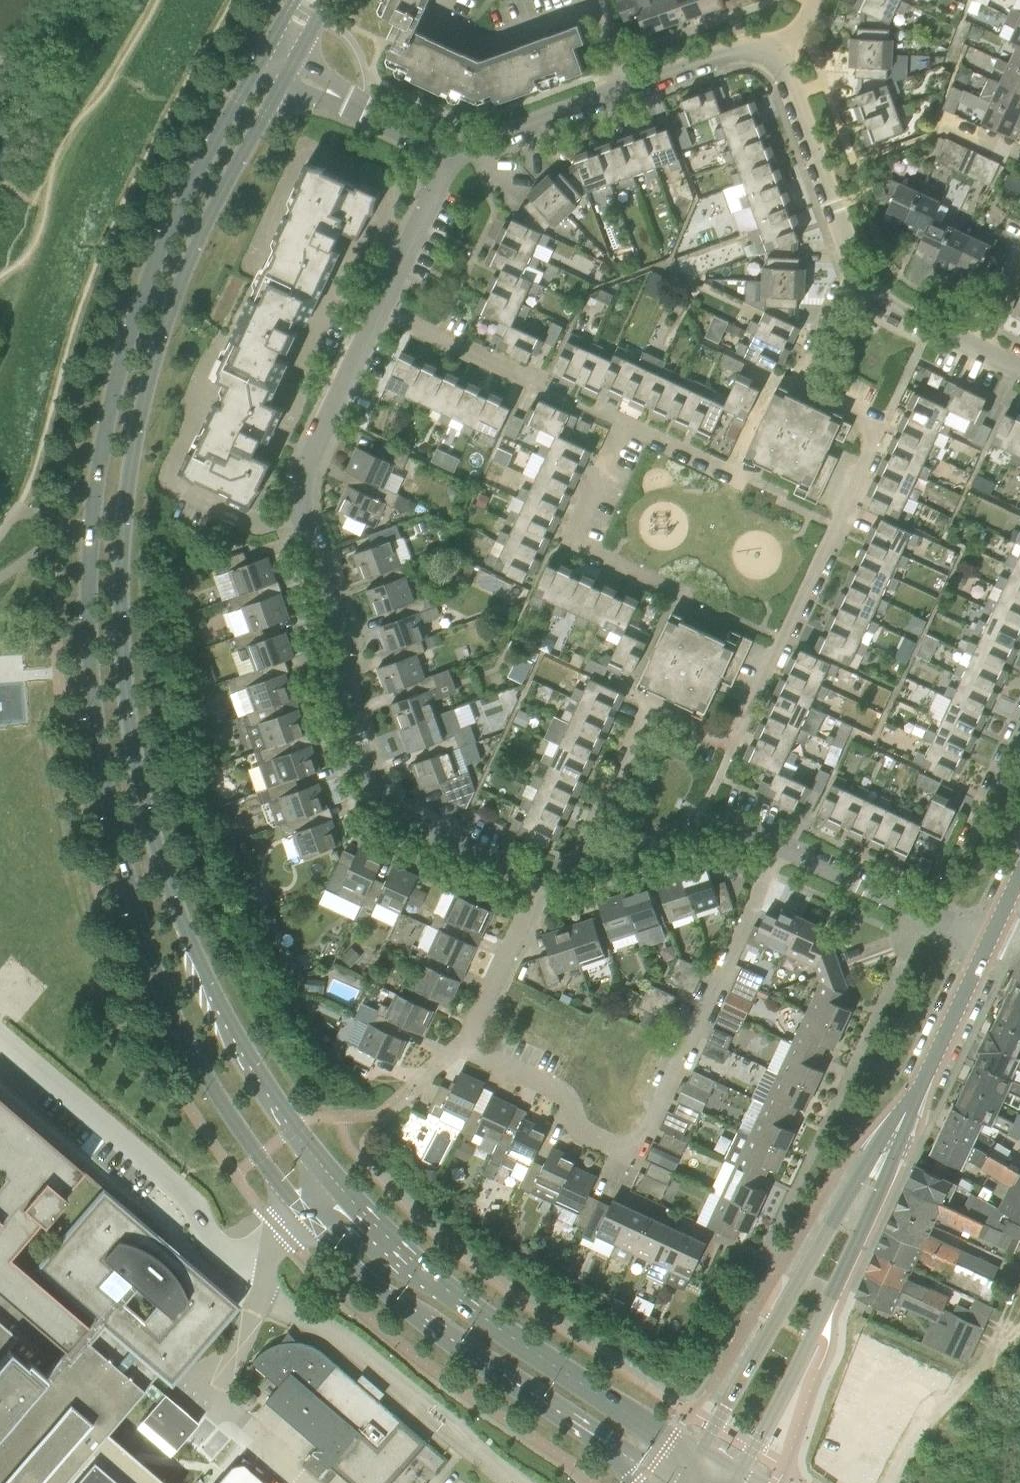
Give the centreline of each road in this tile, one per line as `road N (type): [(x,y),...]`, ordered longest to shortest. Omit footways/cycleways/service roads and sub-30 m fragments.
road 1 (secondary): [(700,1455),(505,1334),(340,1187),(215,1005),(164,881),(130,711),(123,566),(130,473),(192,252),(291,71)]
road 2 (secondary): [(263,57),(165,238),(97,464),(92,620),(111,801),(147,945),(225,1103),(347,1255),(534,1395)]
road 3 (residential): [(575,879),(656,707),(736,743),(881,422),(801,385),(857,268)]
road 4 (residential): [(539,889),(392,819),(347,696),(353,625),(305,498),(310,452),(375,310)]
road 5 (residential): [(467,1048),(556,1087),(593,1136),(626,1150),(641,1146),(778,851)]
road 6 (tertiary): [(740,1479),(835,1293),(941,1046)]
road 7 (tertiary): [(941,1046),(700,1455)]
road 8 (residential): [(779,56),(757,43),(448,152)]
road 9 (residential): [(751,629),(571,545),(626,426)]
road 10 (residential): [(626,426),(375,310)]
road 11 (residential): [(857,268),(779,56)]
road 12 (residential): [(778,851),(717,833),(575,879)]
road 13 (residential): [(933,920),(1019,729)]
road 14 (track): [(891,1482),(948,1398),(1019,1332)]
road 15 (residential): [(448,152),(291,71)]
road 16 (residential): [(467,1048),(539,889)]
road 17 (residential): [(375,310),(448,152)]
road 18 (secondary): [(534,1395),(683,1482)]
road 19 (residential): [(933,920),(778,851)]
road 20 (residential): [(977,350),(896,311),(857,268)]
road 21 (residential): [(760,488),(626,426)]
road 22 (secondary): [(534,1395),(616,1458),(635,1482)]

